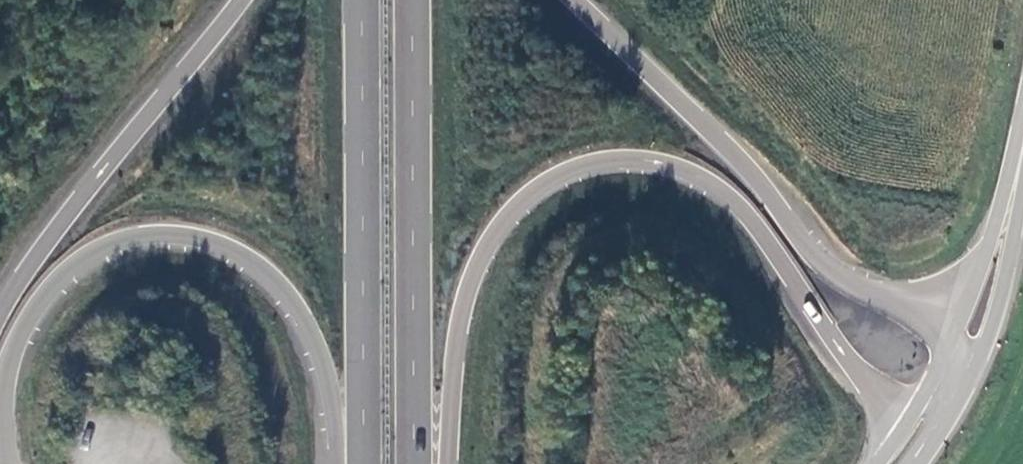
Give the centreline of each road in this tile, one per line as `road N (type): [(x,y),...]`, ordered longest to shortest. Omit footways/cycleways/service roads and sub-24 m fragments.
road 1 (trunk): [(446,463),(459,315),(490,240),(541,187),(591,165),(626,162),(685,173),(732,200),(881,396),(928,424)]
road 2 (trunk): [(0,379),(19,328),(58,277),(121,240),(191,237),(254,263),(305,322),(328,380),(335,463)]
road 3 (trunk): [(969,346),(827,268),(763,186),(574,0)]
road 4 (trunk): [(414,463),(412,0)]
road 5 (trunk): [(362,0),(363,463)]
road 6 (trunk): [(234,0),(0,306)]
road 7 (tertiary): [(1022,140),(1001,249),(969,346)]

